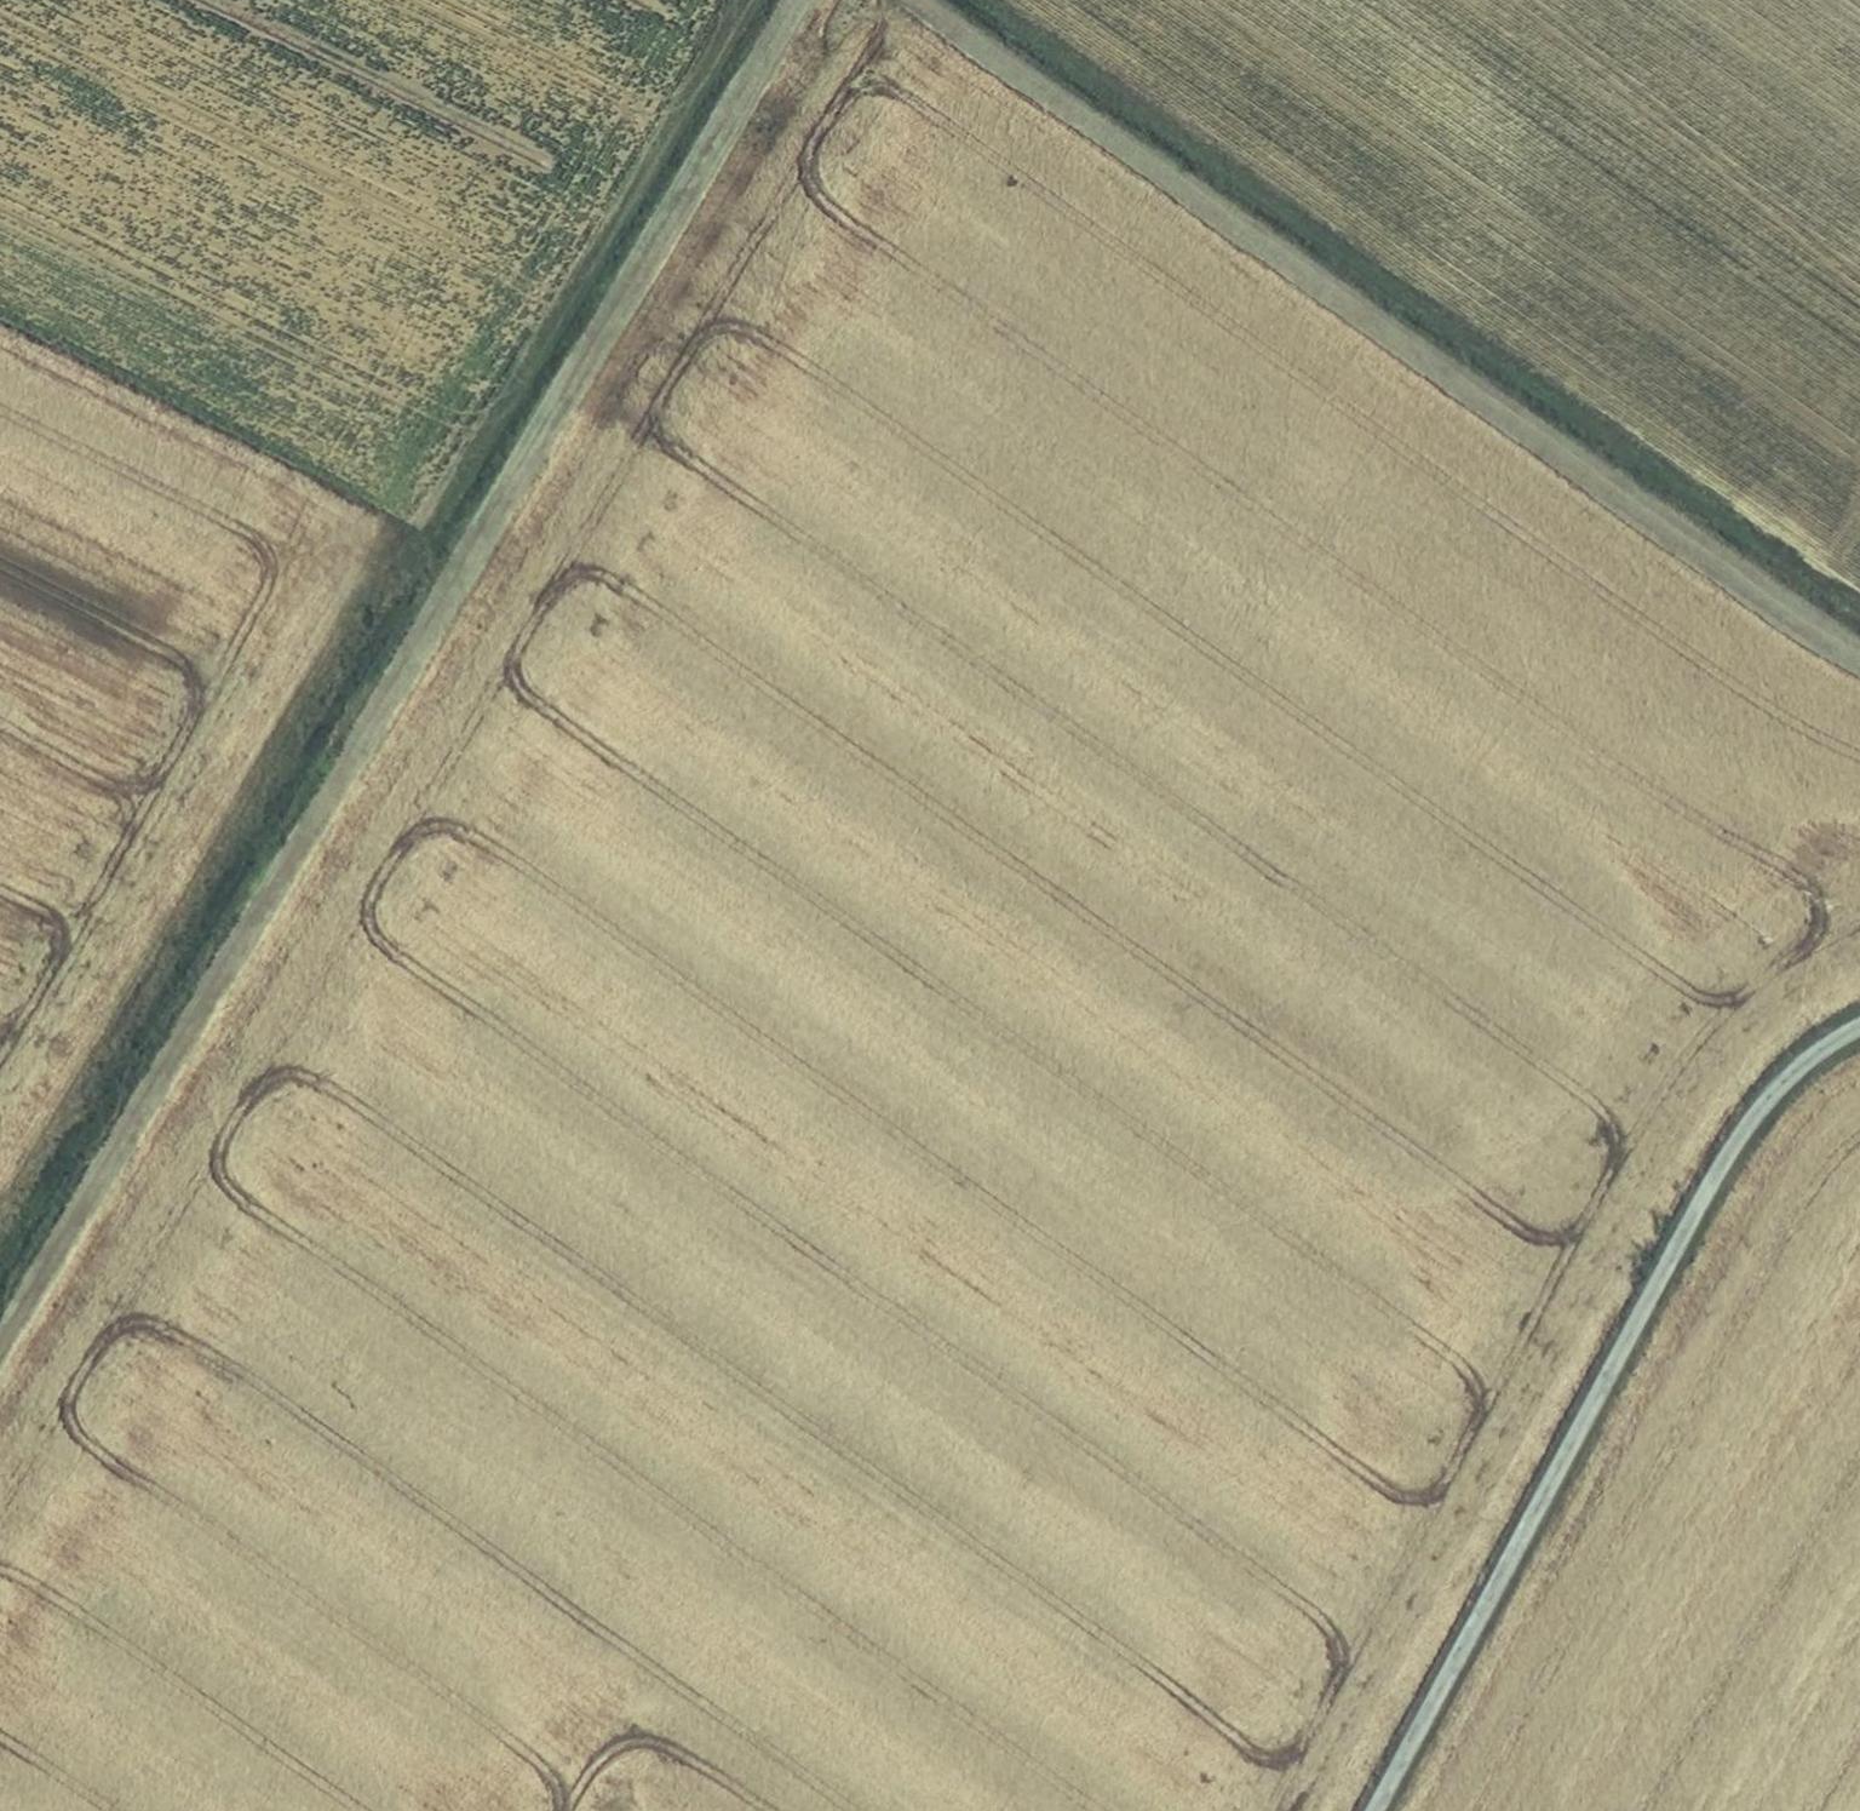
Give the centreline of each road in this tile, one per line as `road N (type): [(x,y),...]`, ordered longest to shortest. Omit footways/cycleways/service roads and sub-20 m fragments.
road 1 (unclassified): [(1859,1026),(1779,1086),(1728,1150),(1374,1810)]
road 2 (track): [(0,1229),(417,544)]

